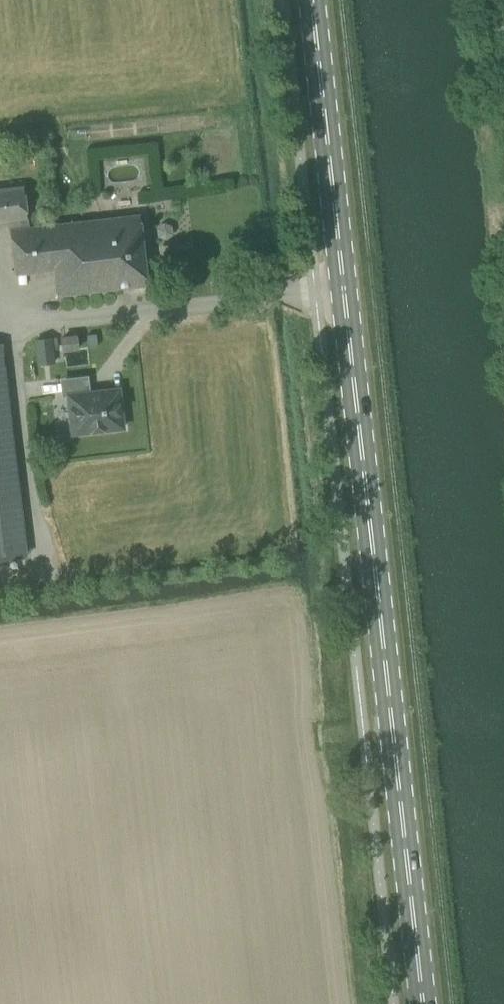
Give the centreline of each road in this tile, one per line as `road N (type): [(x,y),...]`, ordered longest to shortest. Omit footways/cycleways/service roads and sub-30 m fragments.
road 1 (primary): [(425,1003),(313,0)]

